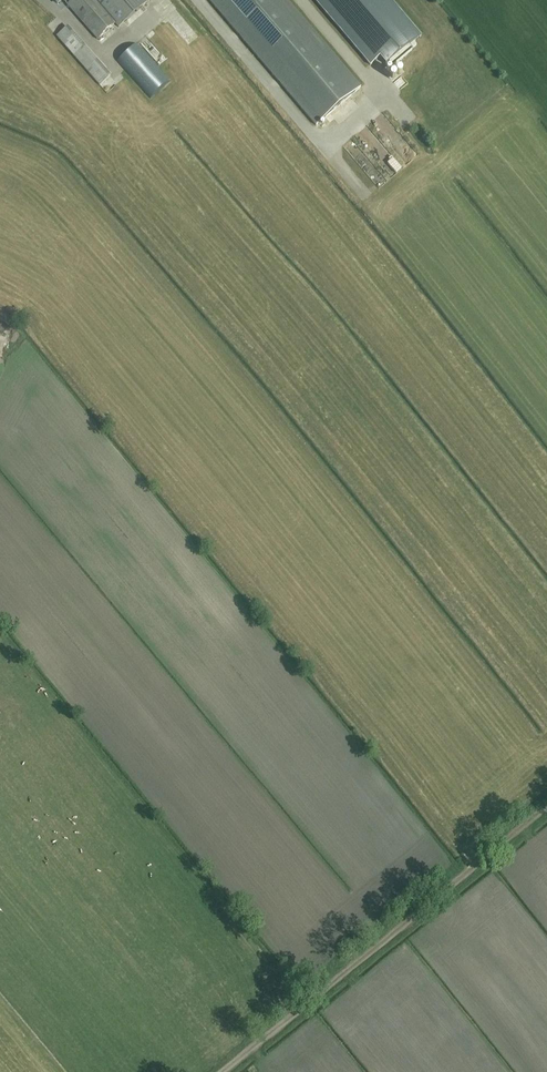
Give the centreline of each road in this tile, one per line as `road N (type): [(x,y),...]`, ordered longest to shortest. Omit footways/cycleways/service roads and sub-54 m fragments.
road 1 (track): [(221,1071),(546,803)]

